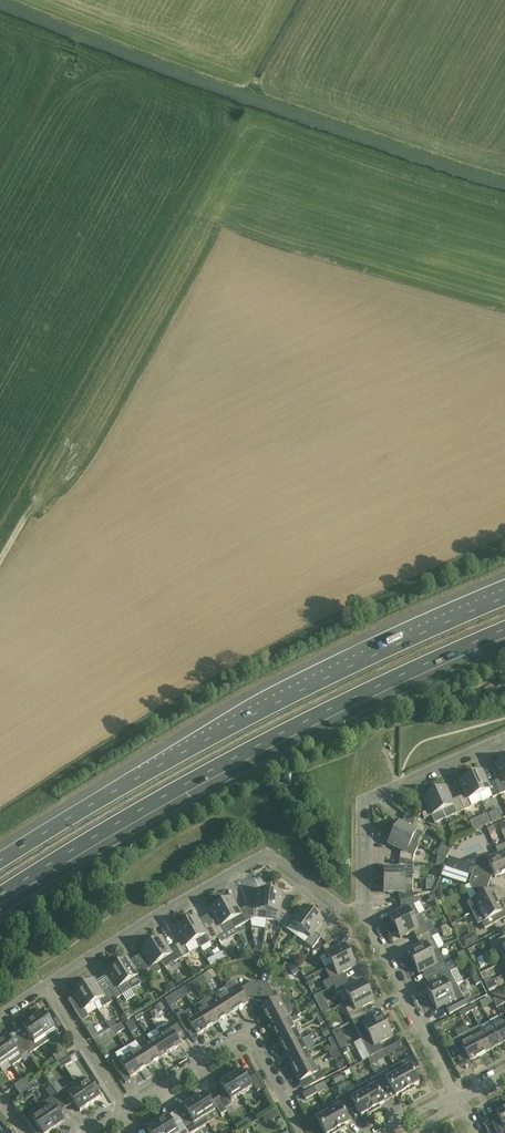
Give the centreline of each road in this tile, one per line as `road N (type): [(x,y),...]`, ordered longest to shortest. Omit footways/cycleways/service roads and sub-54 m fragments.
road 1 (motorway): [(0,896),(185,785),(504,630)]
road 2 (motorway): [(504,597),(165,763),(0,862)]
road 3 (residential): [(364,918),(268,854),(45,985)]
road 4 (residential): [(504,739),(363,800),(364,918)]
road 5 (residential): [(124,1110),(239,1035),(256,1039),(302,1132)]
road 6 (residential): [(459,1099),(364,918)]
road 7 (residential): [(124,1110),(45,985)]

